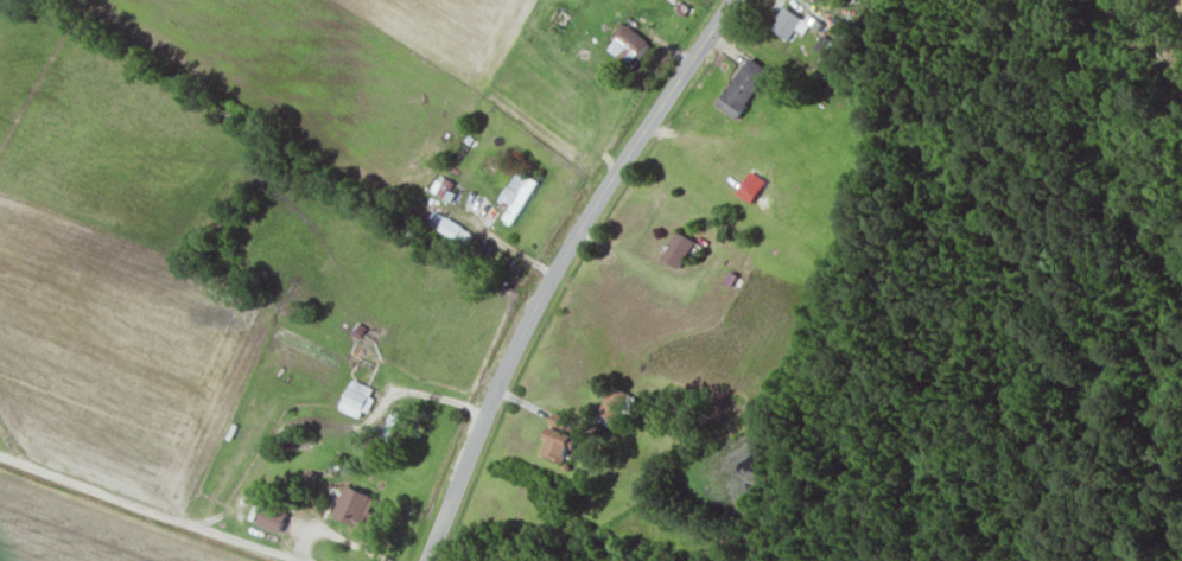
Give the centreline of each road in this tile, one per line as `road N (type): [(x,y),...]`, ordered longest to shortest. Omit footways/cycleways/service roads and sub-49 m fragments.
road 1 (tertiary): [(426,560),(503,365),(557,263),(732,0)]

